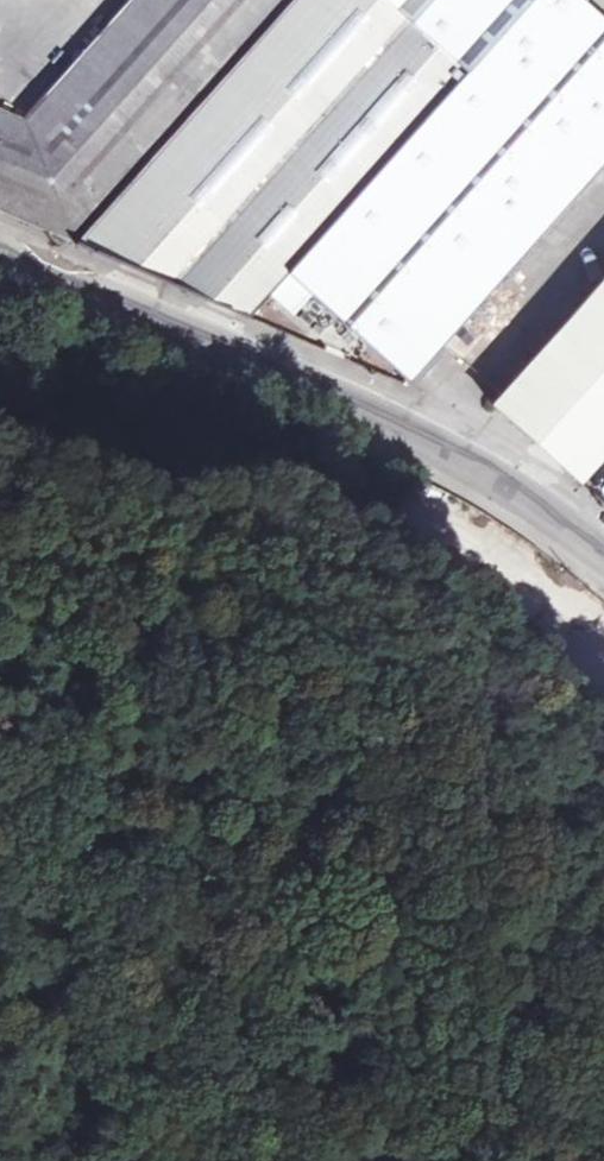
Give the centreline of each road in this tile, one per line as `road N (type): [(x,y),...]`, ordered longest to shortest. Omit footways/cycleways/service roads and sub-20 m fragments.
road 1 (residential): [(0,258),(459,460),(603,562)]

